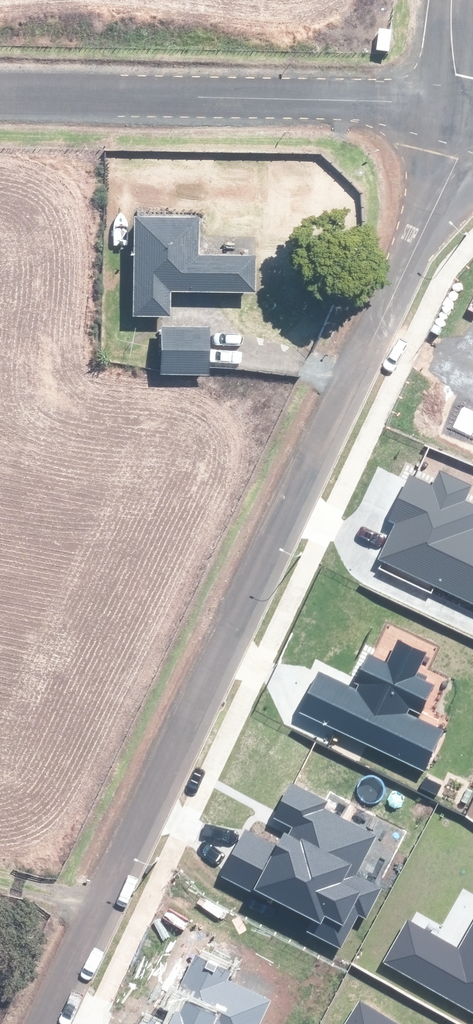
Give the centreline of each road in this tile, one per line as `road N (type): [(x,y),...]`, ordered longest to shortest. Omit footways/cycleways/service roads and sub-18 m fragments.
road 1 (unclassified): [(459,119),(455,159),(43,1023)]
road 2 (unclassified): [(0,96),(389,103),(459,119)]

